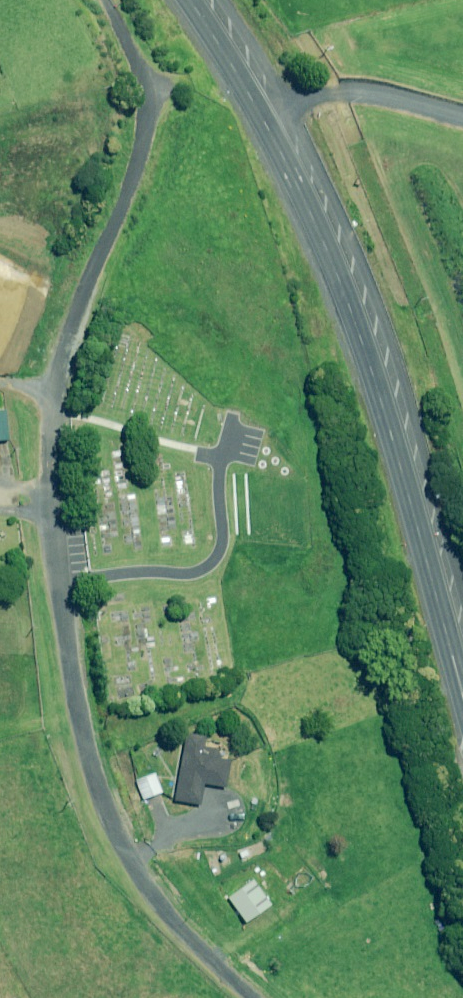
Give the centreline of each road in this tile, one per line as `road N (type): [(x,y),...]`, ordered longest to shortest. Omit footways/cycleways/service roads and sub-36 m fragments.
road 1 (unclassified): [(250,997),(178,926),(101,809),(79,731),(56,585),(48,453),(72,327),(146,127),(141,70),(109,7)]
road 2 (secondary): [(192,0),(265,119),(359,330),(462,686)]

